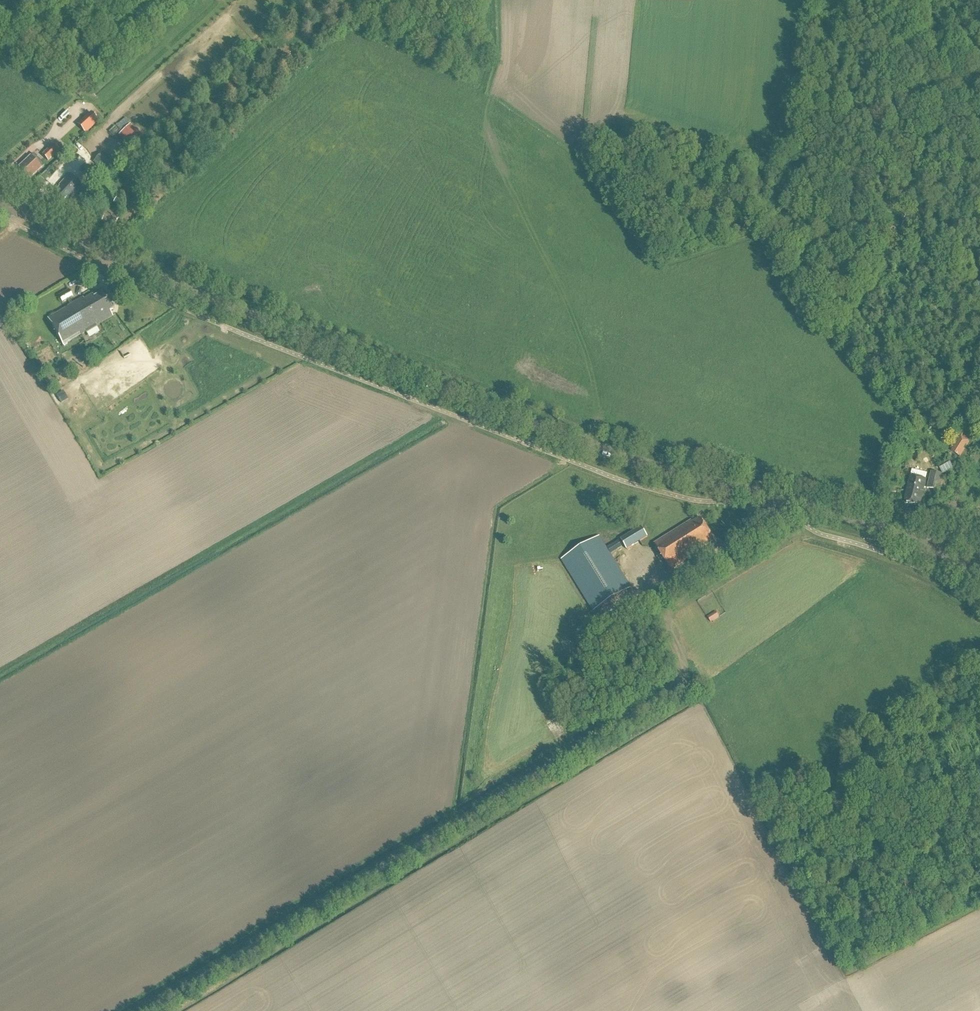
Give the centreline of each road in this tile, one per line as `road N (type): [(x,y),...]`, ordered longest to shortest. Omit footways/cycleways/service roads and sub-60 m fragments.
road 1 (secondary): [(979,576),(913,538),(610,451),(219,307),(0,199)]
road 2 (track): [(149,1010),(673,693),(676,616),(688,600),(805,526)]

